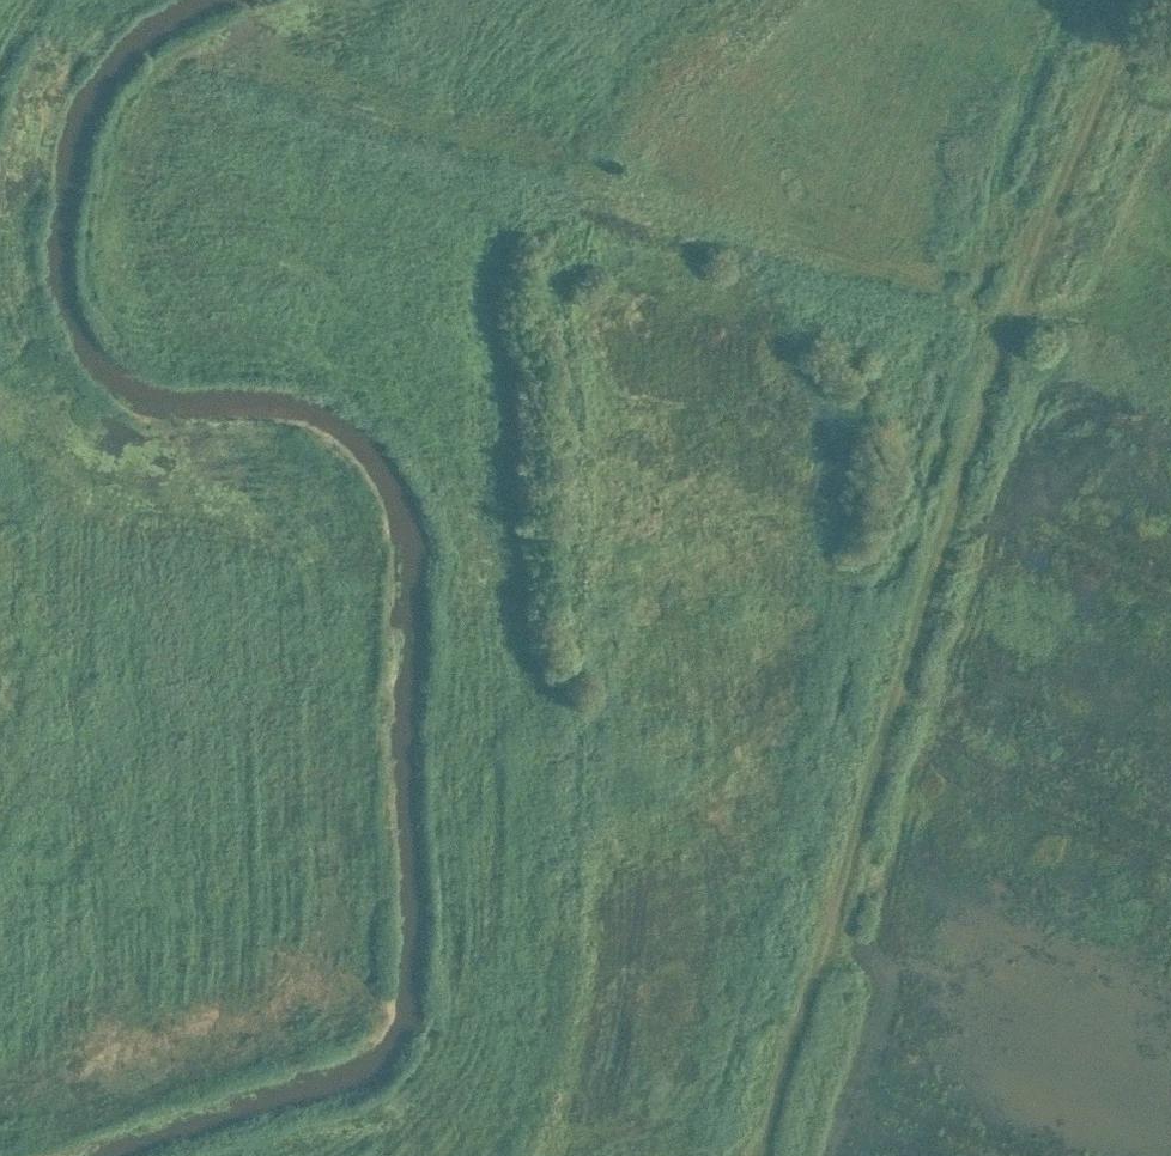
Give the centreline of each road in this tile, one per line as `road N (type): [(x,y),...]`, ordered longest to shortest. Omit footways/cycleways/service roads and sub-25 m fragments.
road 1 (track): [(1136,0),(909,604),(758,1155)]

